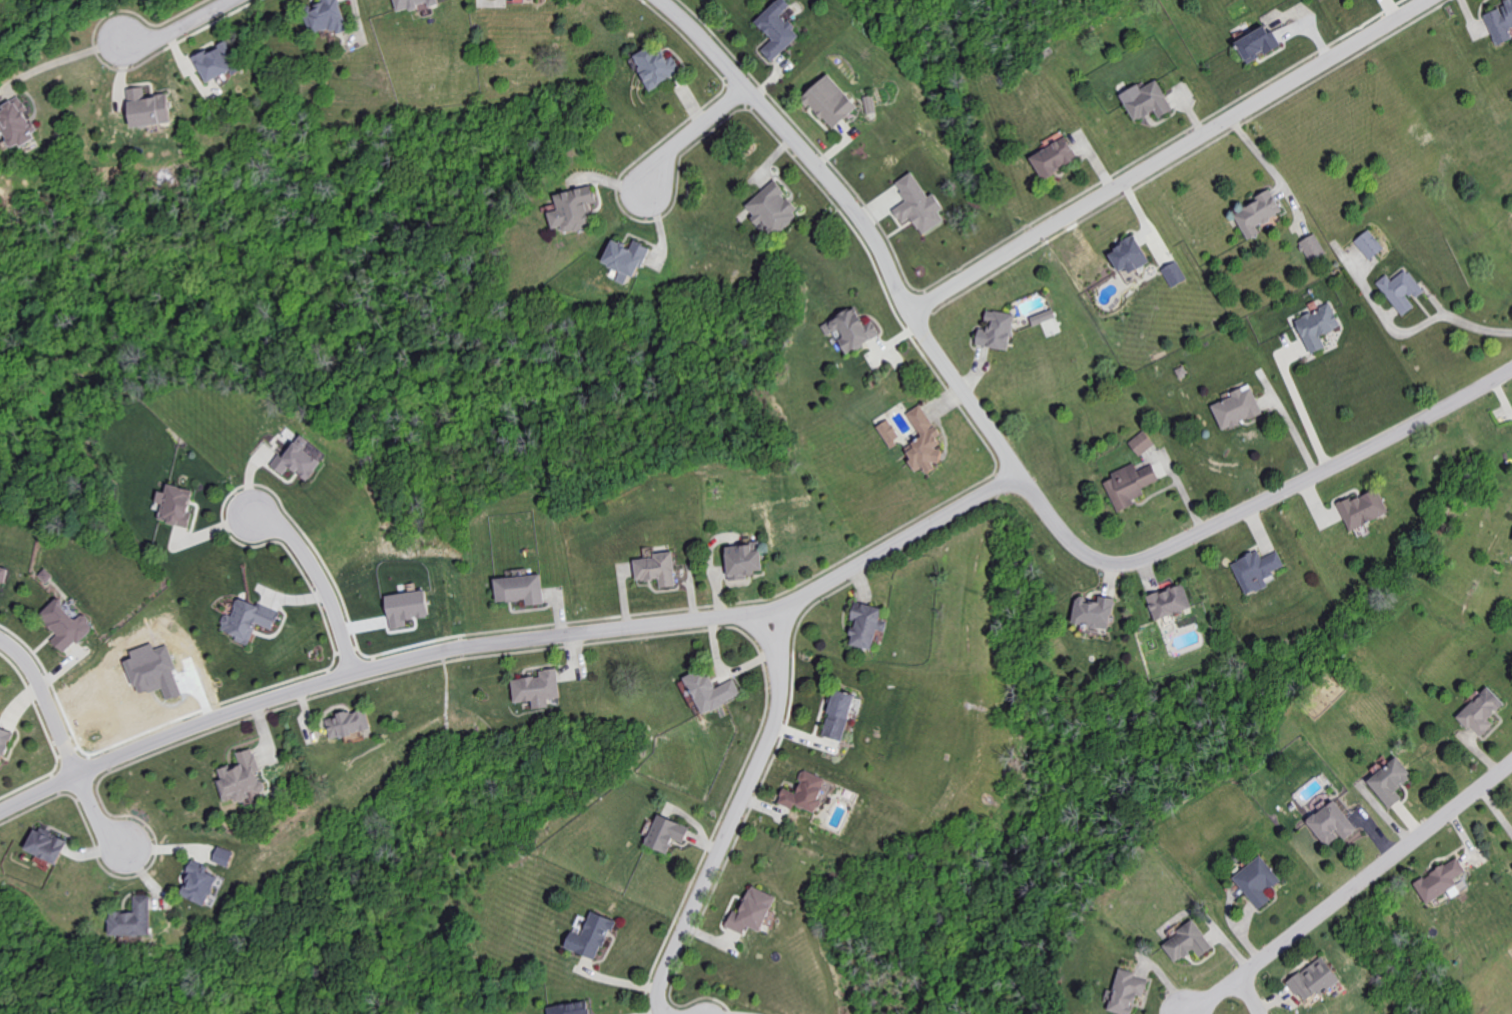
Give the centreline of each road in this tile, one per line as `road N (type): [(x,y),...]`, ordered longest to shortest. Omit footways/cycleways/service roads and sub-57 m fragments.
road 1 (residential): [(1511,370),(1264,503),(1141,562),(1112,566),(1057,527),(910,315)]
road 2 (residential): [(910,315),(1428,0)]
road 3 (residential): [(1020,474),(773,615),(601,633)]
road 4 (residential): [(773,615),(776,724),(664,978),(665,1013)]
road 5 (residential): [(1189,1013),(1511,764)]
road 6 (residential): [(355,676),(208,723),(77,777)]
road 7 (residential): [(910,315),(860,220),(747,90)]
road 8 (residential): [(601,633),(453,651),(355,676)]
road 9 (residential): [(355,676),(315,569),(285,531),(255,513)]
road 10 (residential): [(77,777),(33,679),(0,642)]
road 11 (residential): [(747,90),(663,159),(649,185)]
road 12 (residential): [(747,90),(658,0)]
road 13 (residential): [(232,0),(147,45),(125,38)]

